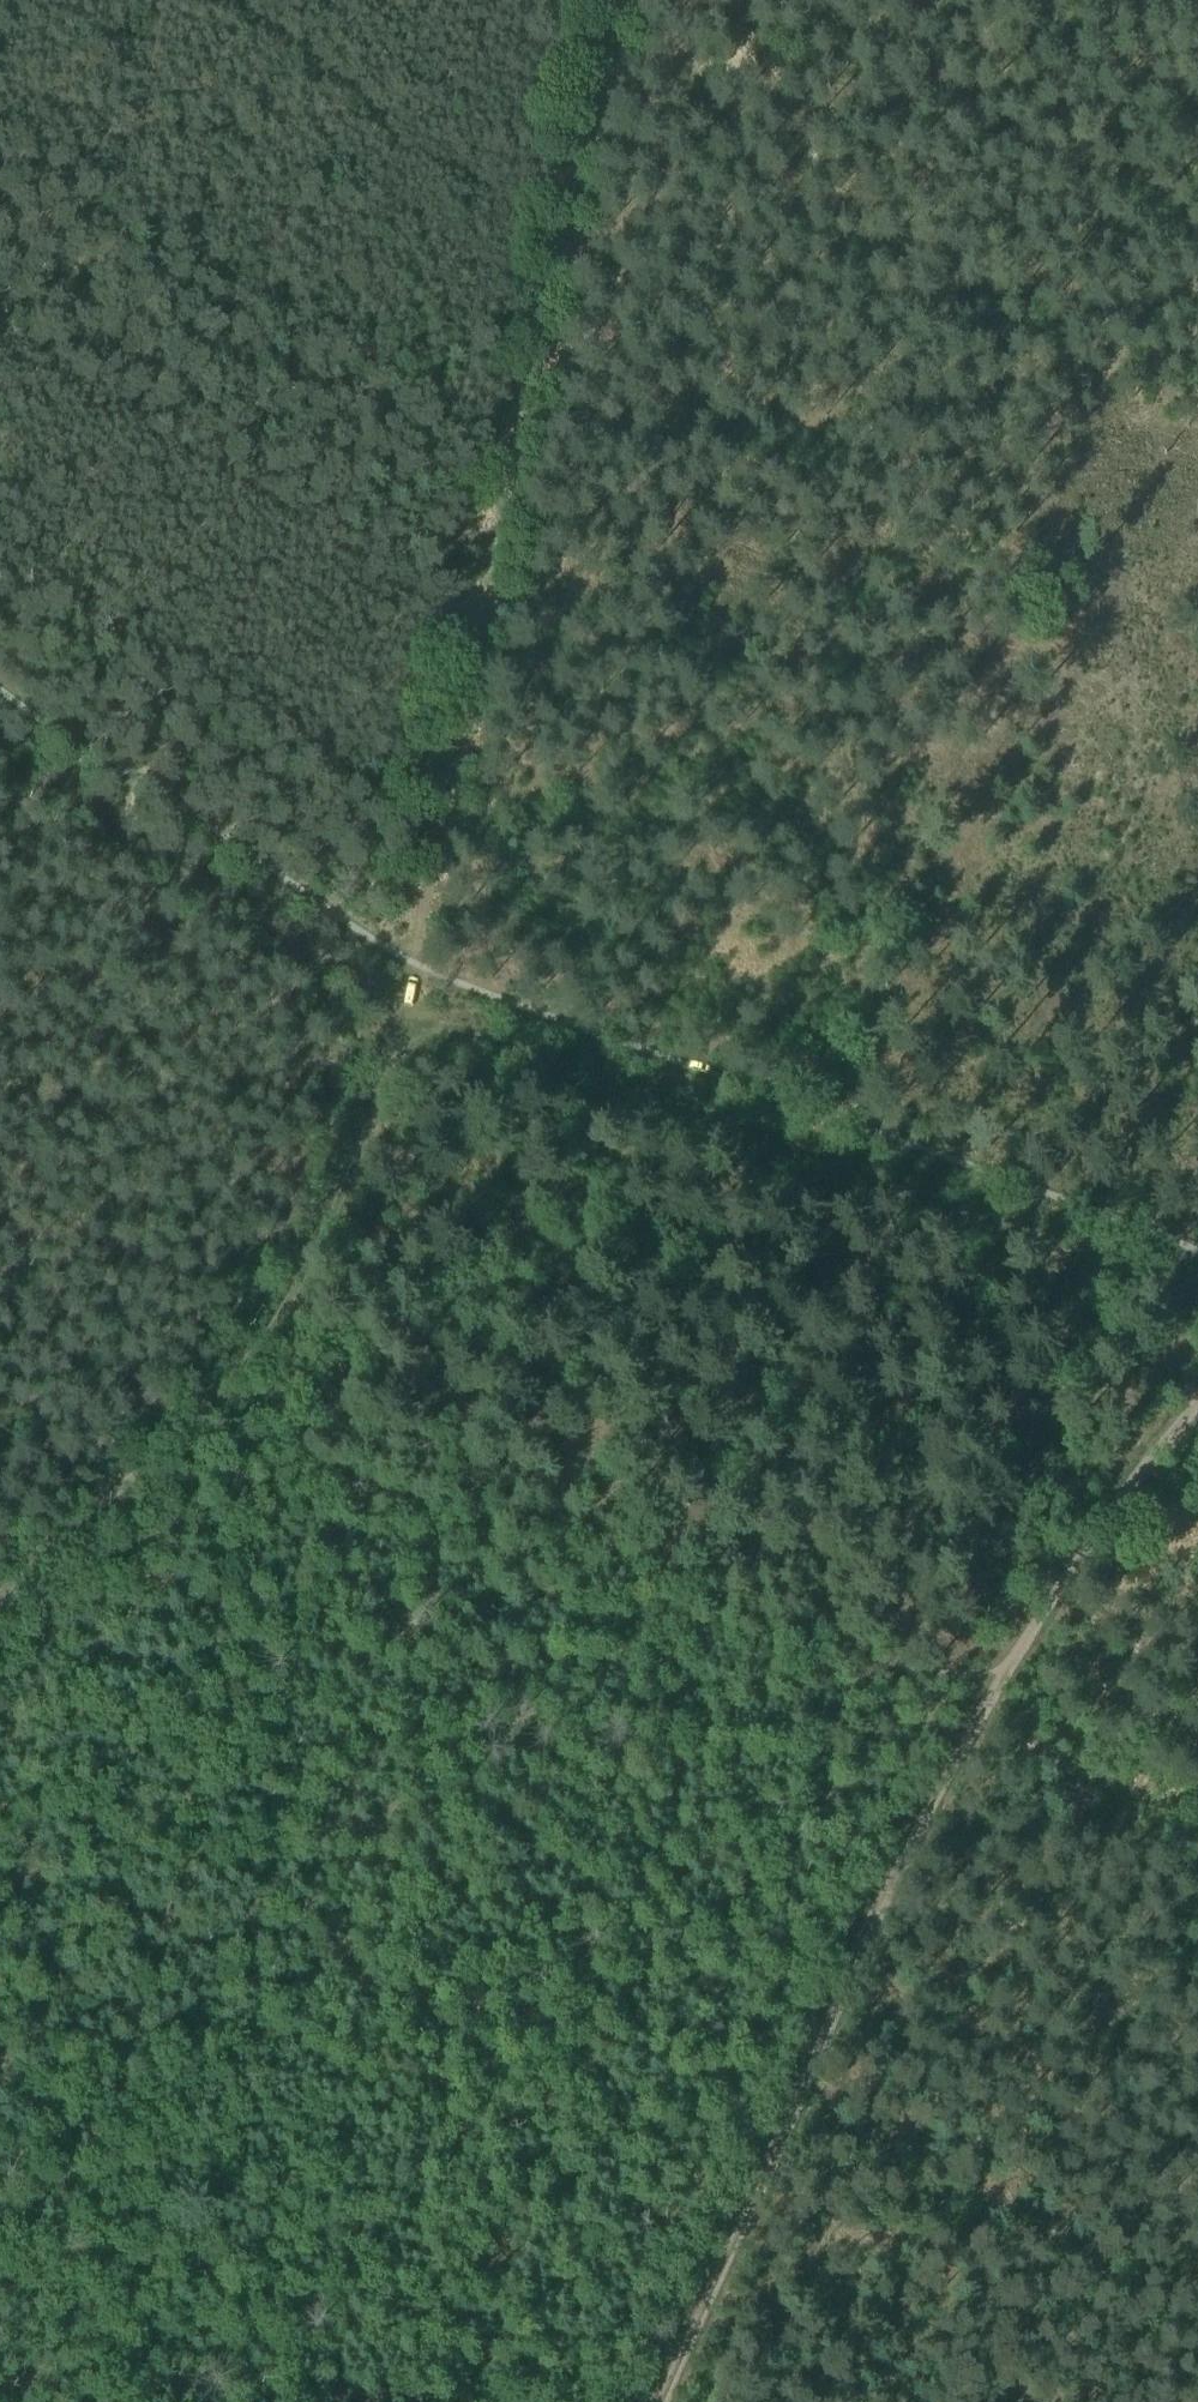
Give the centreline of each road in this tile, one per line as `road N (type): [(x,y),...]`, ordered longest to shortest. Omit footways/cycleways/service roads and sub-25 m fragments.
road 1 (track): [(612,0),(541,302),(417,966)]
road 2 (track): [(662,2401),(934,1792),(1006,1674)]
road 3 (track): [(0,1594),(242,1383),(361,1140),(417,966)]
road 4 (track): [(1006,1674),(1197,1401)]

